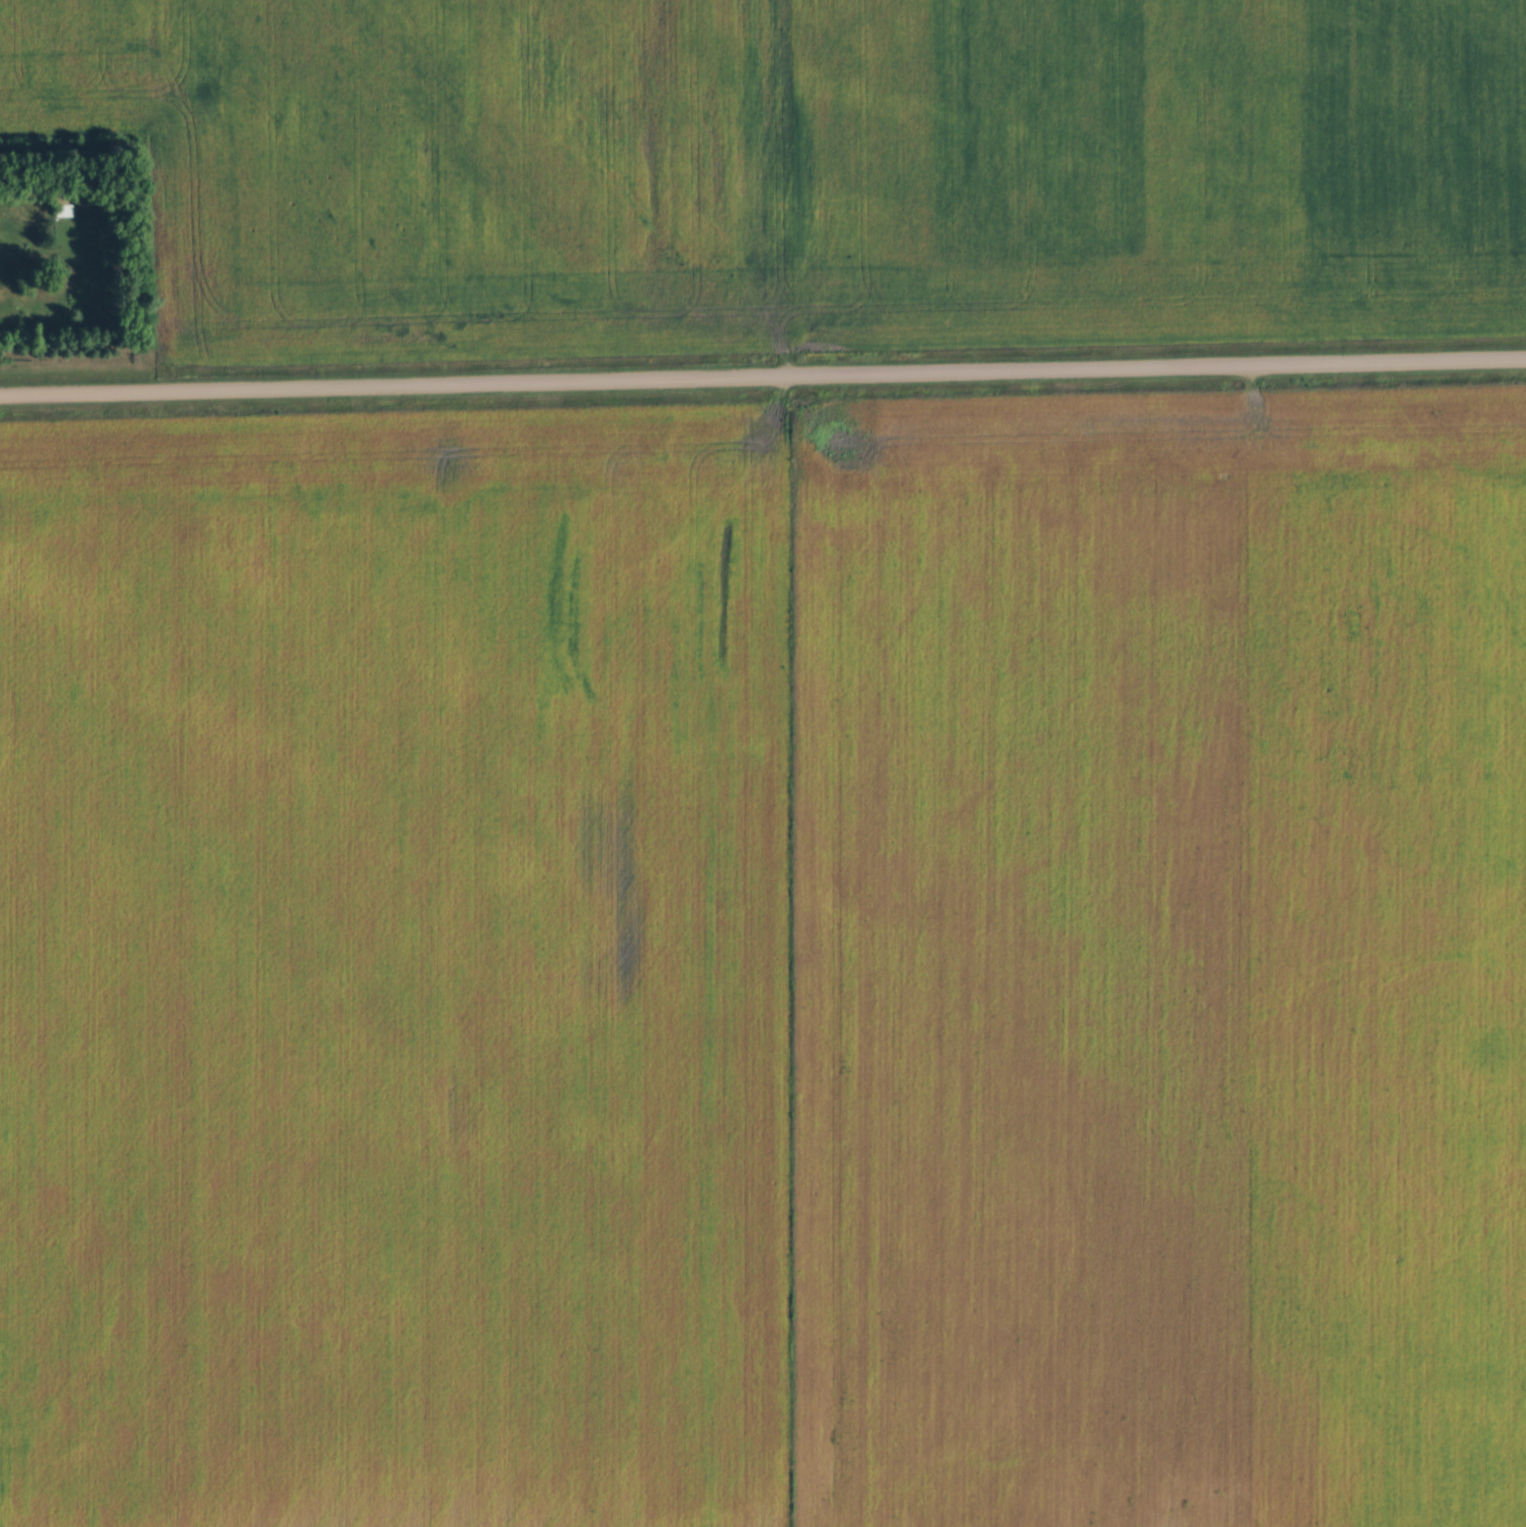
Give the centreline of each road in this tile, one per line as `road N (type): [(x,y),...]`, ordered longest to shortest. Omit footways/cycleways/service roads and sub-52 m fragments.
road 1 (residential): [(0,397),(1525,362)]

